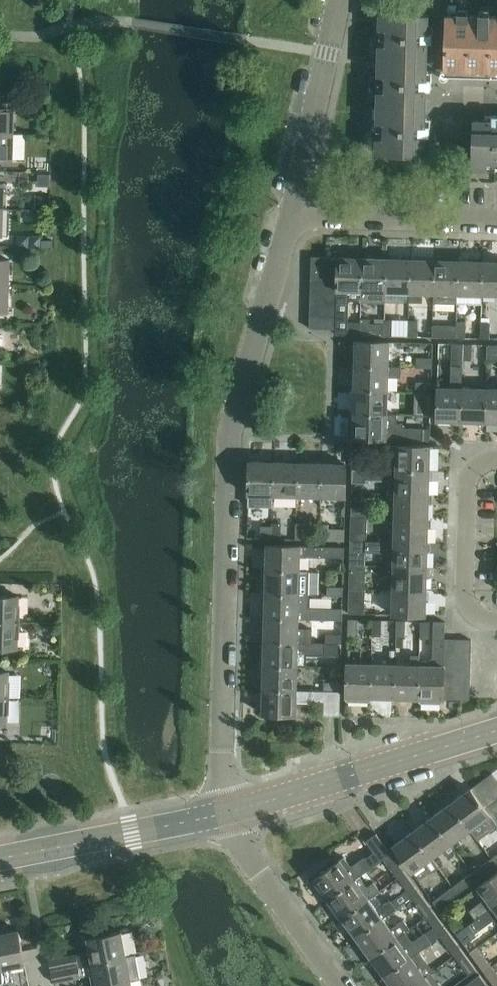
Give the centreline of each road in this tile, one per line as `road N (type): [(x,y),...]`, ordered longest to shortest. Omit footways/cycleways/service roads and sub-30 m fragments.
road 1 (residential): [(233,813),(222,757),(231,439),(294,218)]
road 2 (tertiary): [(233,813),(496,730)]
road 3 (tertiary): [(0,859),(233,813)]
road 4 (residential): [(294,218),(337,0)]
road 5 (residential): [(346,985),(243,841),(233,813)]
road 6 (residential): [(294,218),(496,222)]
road 7 (residential): [(496,619),(479,618),(467,605),(469,478),(483,460),(496,460)]

